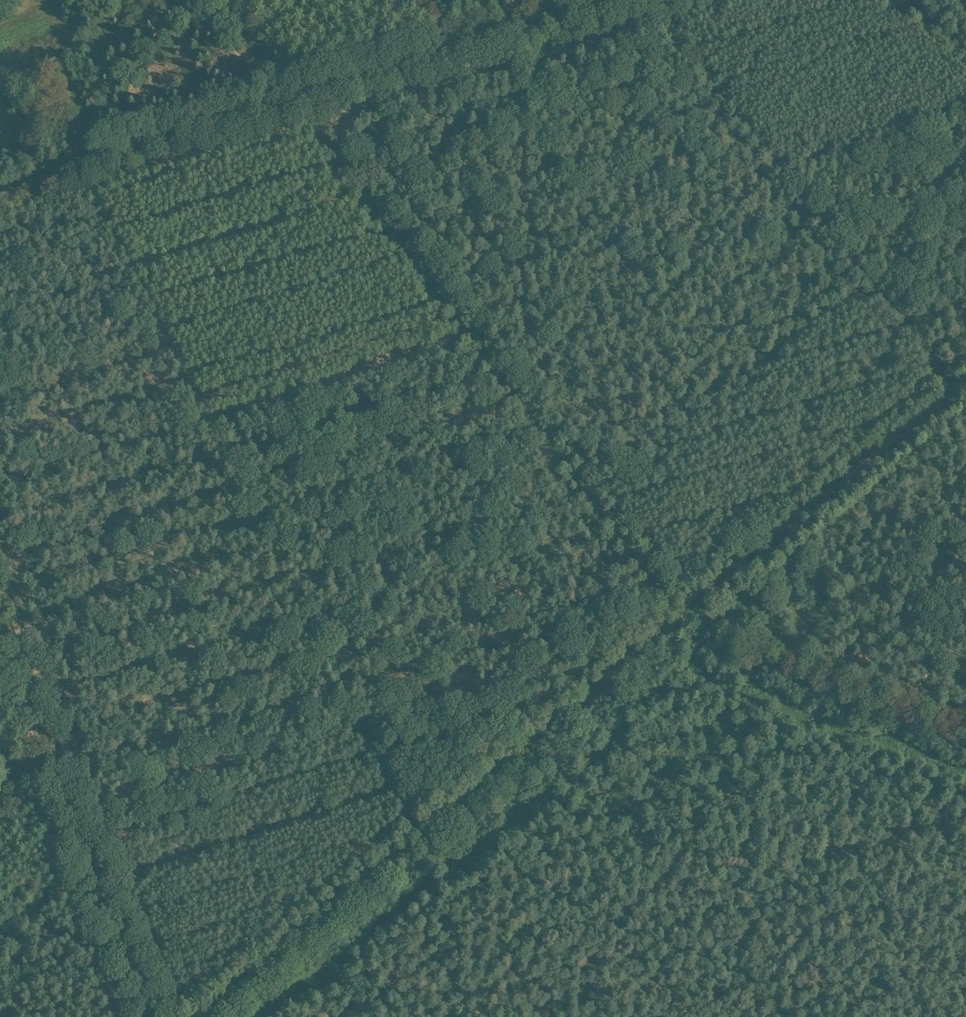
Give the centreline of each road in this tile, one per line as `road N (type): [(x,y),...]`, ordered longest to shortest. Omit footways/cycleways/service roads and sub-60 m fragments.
road 1 (track): [(202,1016),(965,384)]
road 2 (track): [(863,1016),(456,875),(433,852),(412,846)]
road 3 (track): [(283,1016),(456,875),(526,829)]
road 4 (track): [(965,722),(684,617)]

